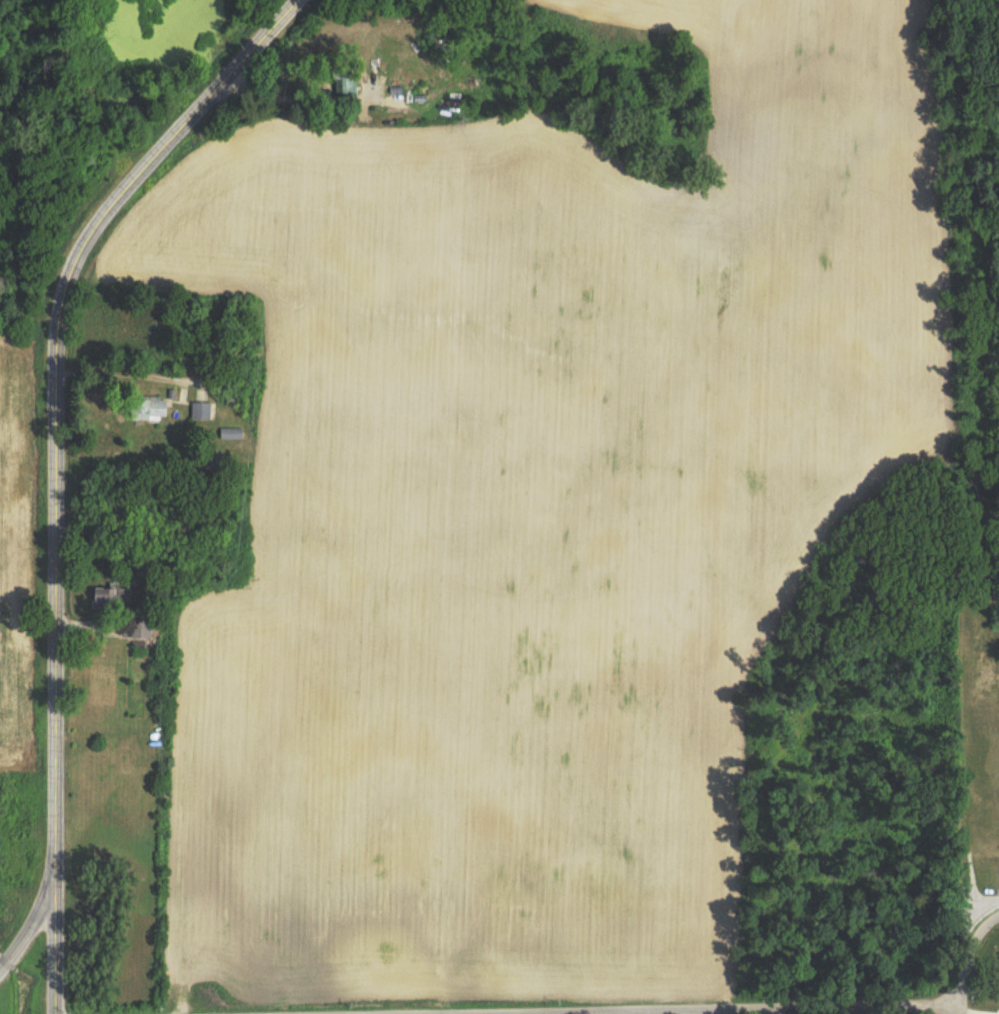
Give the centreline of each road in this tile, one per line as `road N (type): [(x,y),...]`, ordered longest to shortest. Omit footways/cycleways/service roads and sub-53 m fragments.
road 1 (tertiary): [(54,1013),(56,361),(65,293),(96,230),(303,0)]
road 2 (tertiary): [(0,974),(29,933),(52,856)]

